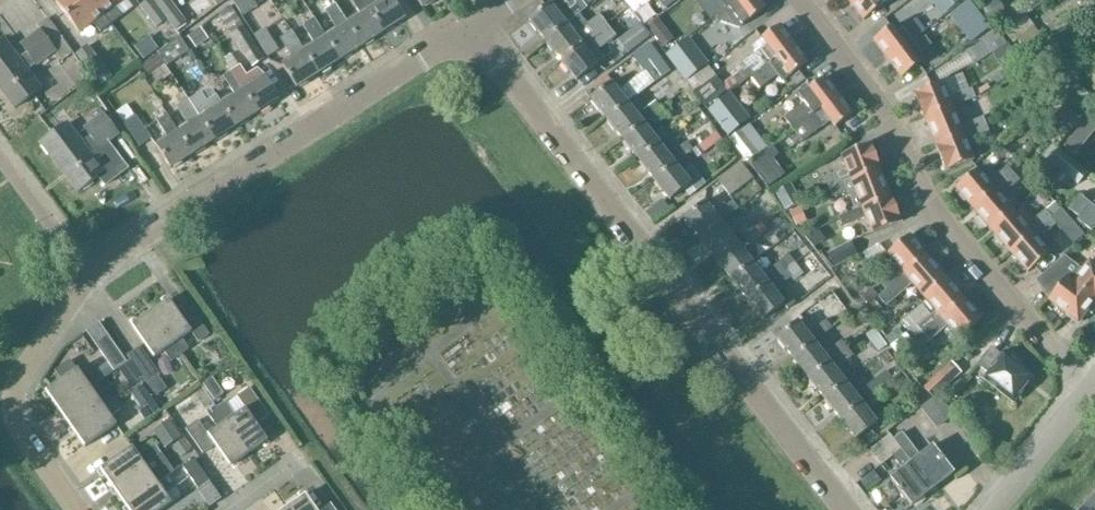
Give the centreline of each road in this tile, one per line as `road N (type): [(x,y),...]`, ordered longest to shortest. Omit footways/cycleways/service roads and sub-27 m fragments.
road 1 (residential): [(74,509),(12,410),(18,383),(83,283),(470,27)]
road 2 (residential): [(847,509),(470,27)]
road 3 (residential): [(1076,368),(939,218),(882,109),(800,0)]
road 4 (residential): [(992,509),(1093,383)]

